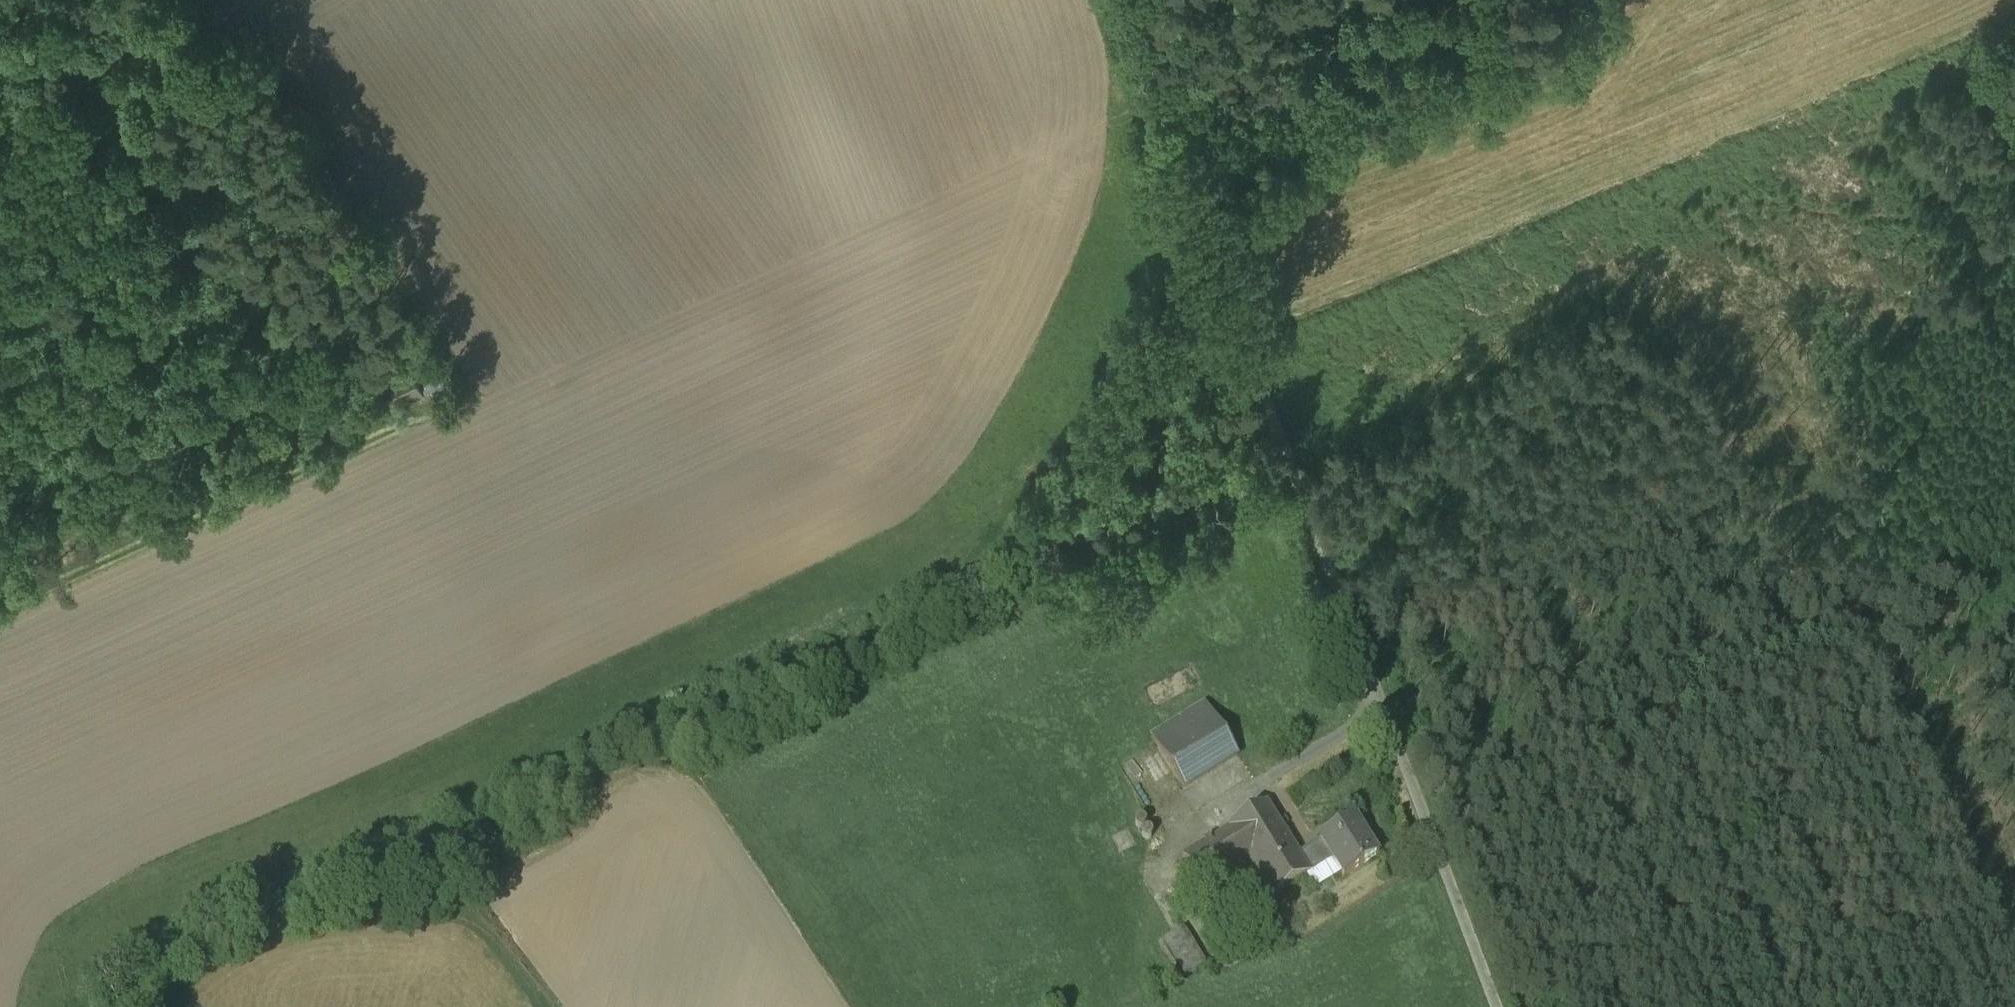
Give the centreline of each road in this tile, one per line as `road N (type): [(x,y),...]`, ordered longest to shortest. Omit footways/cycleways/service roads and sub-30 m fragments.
road 1 (unclassified): [(1118,0),(1495,1006)]
road 2 (track): [(0,607),(431,412)]

